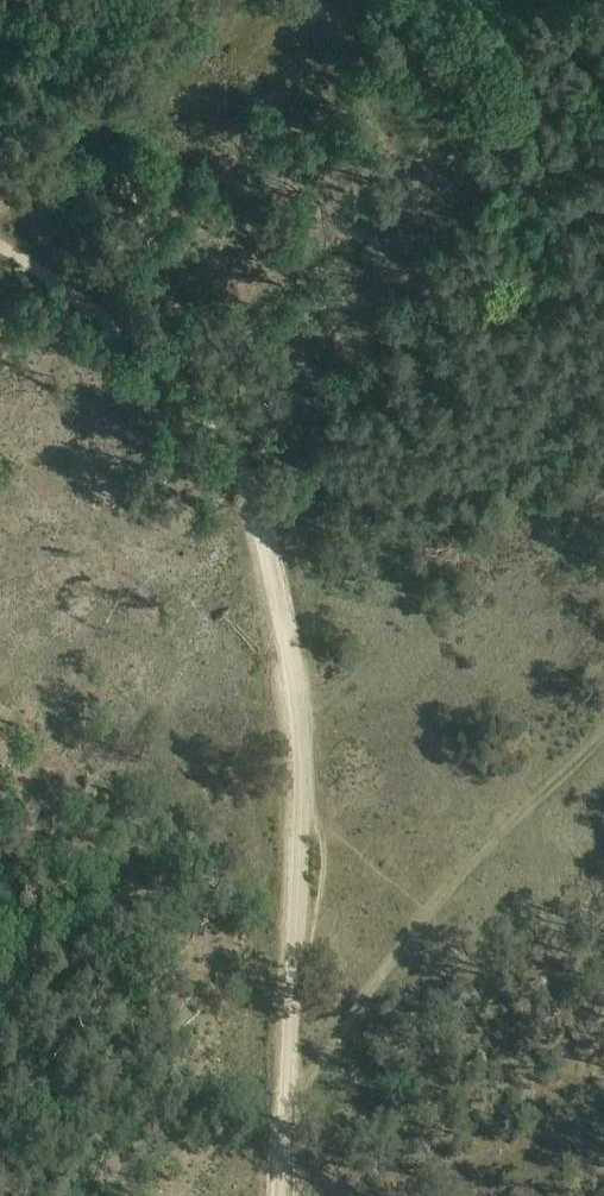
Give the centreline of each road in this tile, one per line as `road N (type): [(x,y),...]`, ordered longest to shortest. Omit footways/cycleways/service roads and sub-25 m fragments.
road 1 (track): [(297,866),(284,683),(238,459),(219,425),(101,316),(0,248)]
road 2 (track): [(219,425),(167,295),(126,140),(186,27),(236,0)]
road 3 (track): [(281,1195),(297,866)]
road 4 (track): [(0,209),(94,166),(126,140)]

